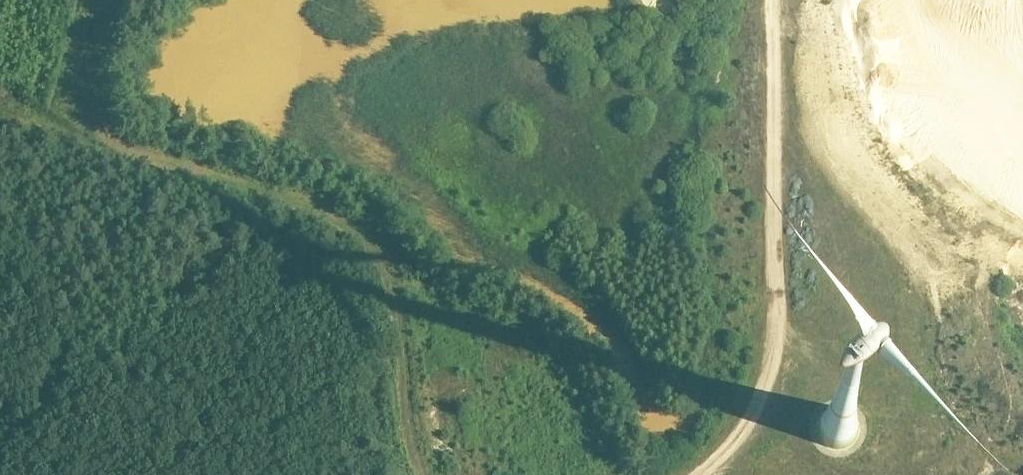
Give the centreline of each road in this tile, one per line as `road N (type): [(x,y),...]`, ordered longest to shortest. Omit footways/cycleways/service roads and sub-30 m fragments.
road 1 (track): [(807,0),(796,165),(775,249),(777,409),(712,474)]

